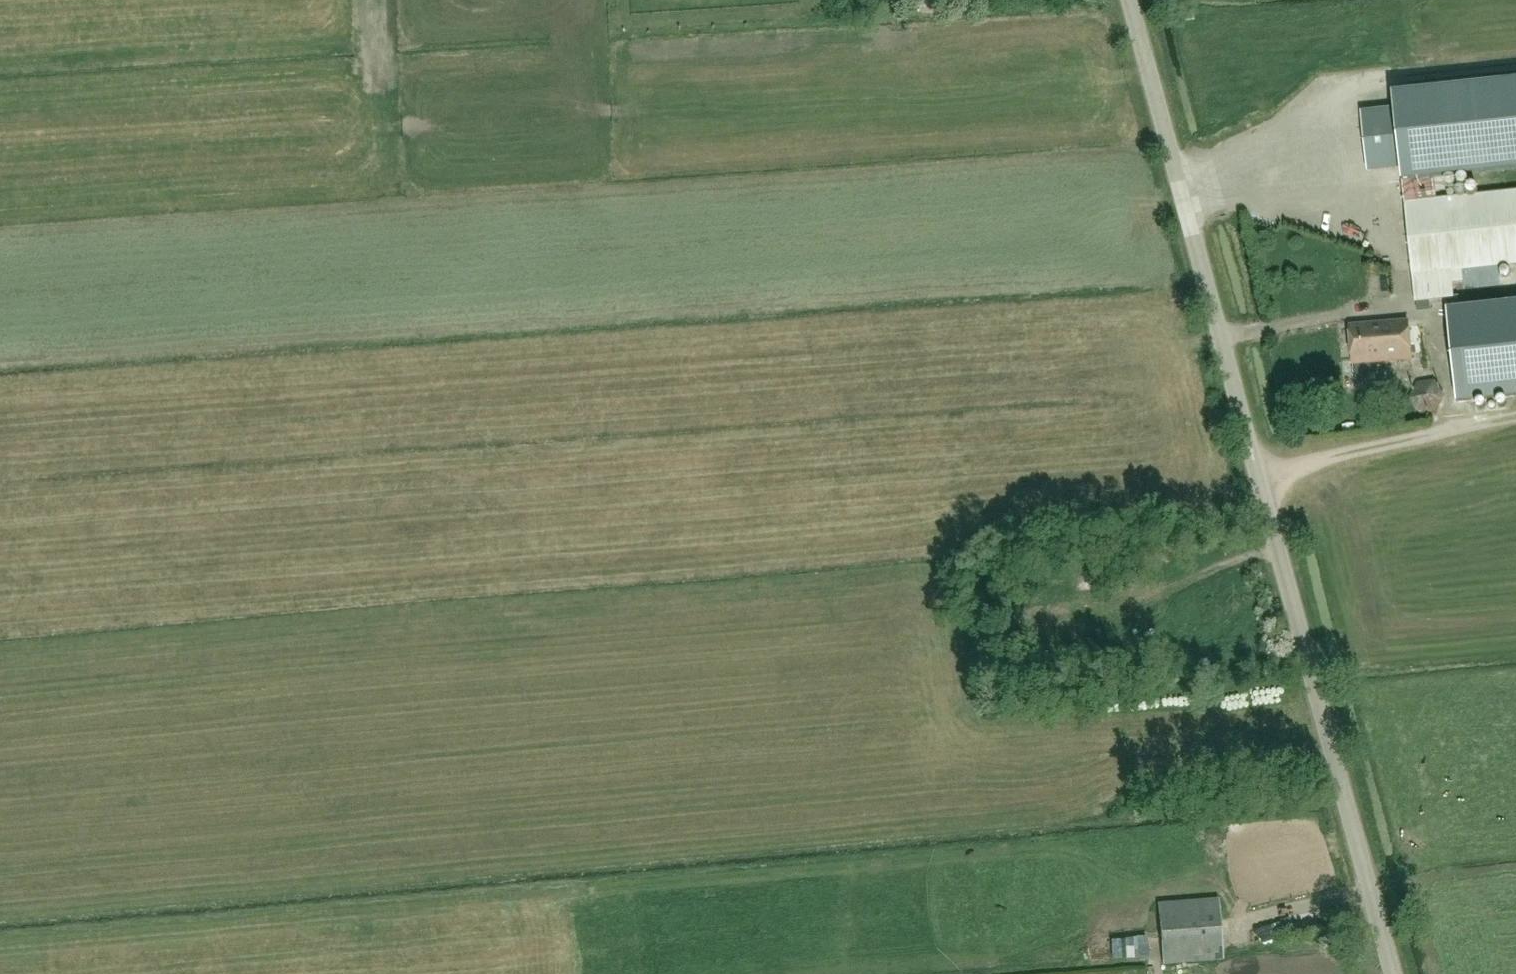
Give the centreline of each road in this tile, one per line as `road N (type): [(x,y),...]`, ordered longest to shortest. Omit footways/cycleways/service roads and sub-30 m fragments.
road 1 (unclassified): [(1392,973),(1130,0)]

